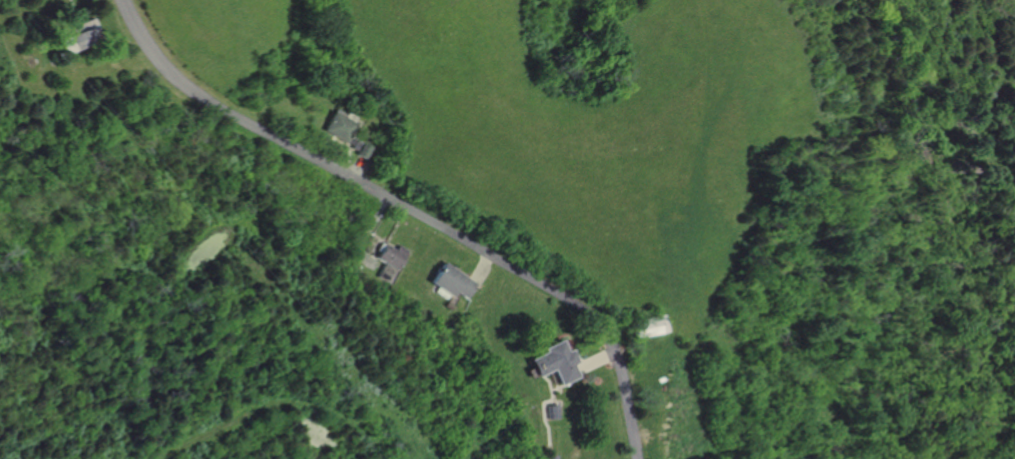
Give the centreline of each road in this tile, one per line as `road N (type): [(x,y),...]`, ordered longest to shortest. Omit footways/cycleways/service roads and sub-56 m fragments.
road 1 (residential): [(121,0),(153,57),(193,92),(450,230),(588,315),(614,352),(635,458)]

